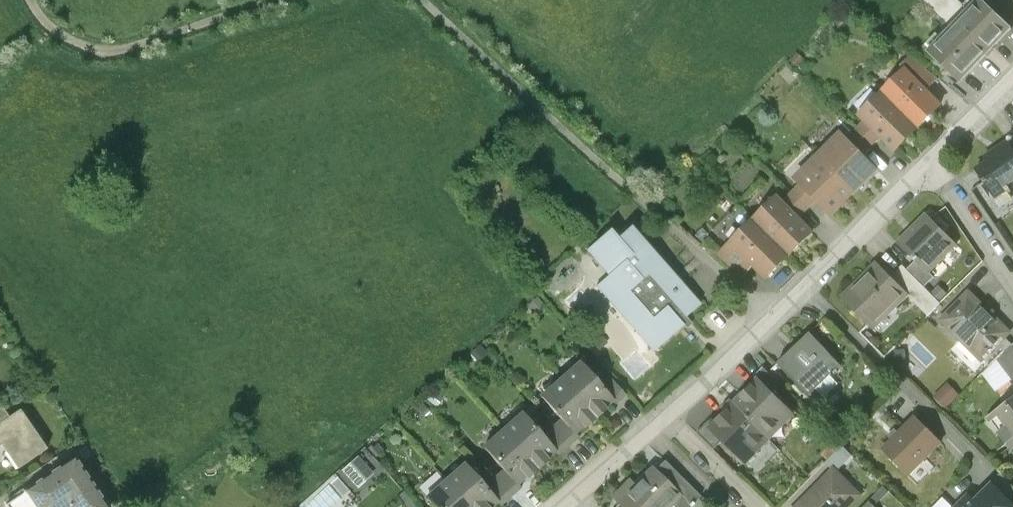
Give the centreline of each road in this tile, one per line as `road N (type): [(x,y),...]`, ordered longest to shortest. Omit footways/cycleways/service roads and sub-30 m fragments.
road 1 (track): [(772,318),(425,0)]
road 2 (residential): [(670,418),(927,166)]
road 3 (track): [(276,0),(102,50),(72,42),(29,0)]
road 4 (residential): [(927,166),(1012,278)]
road 5 (residential): [(569,506),(670,418)]
road 6 (residential): [(759,506),(670,418)]
road 7 (residential): [(927,166),(1012,79)]

